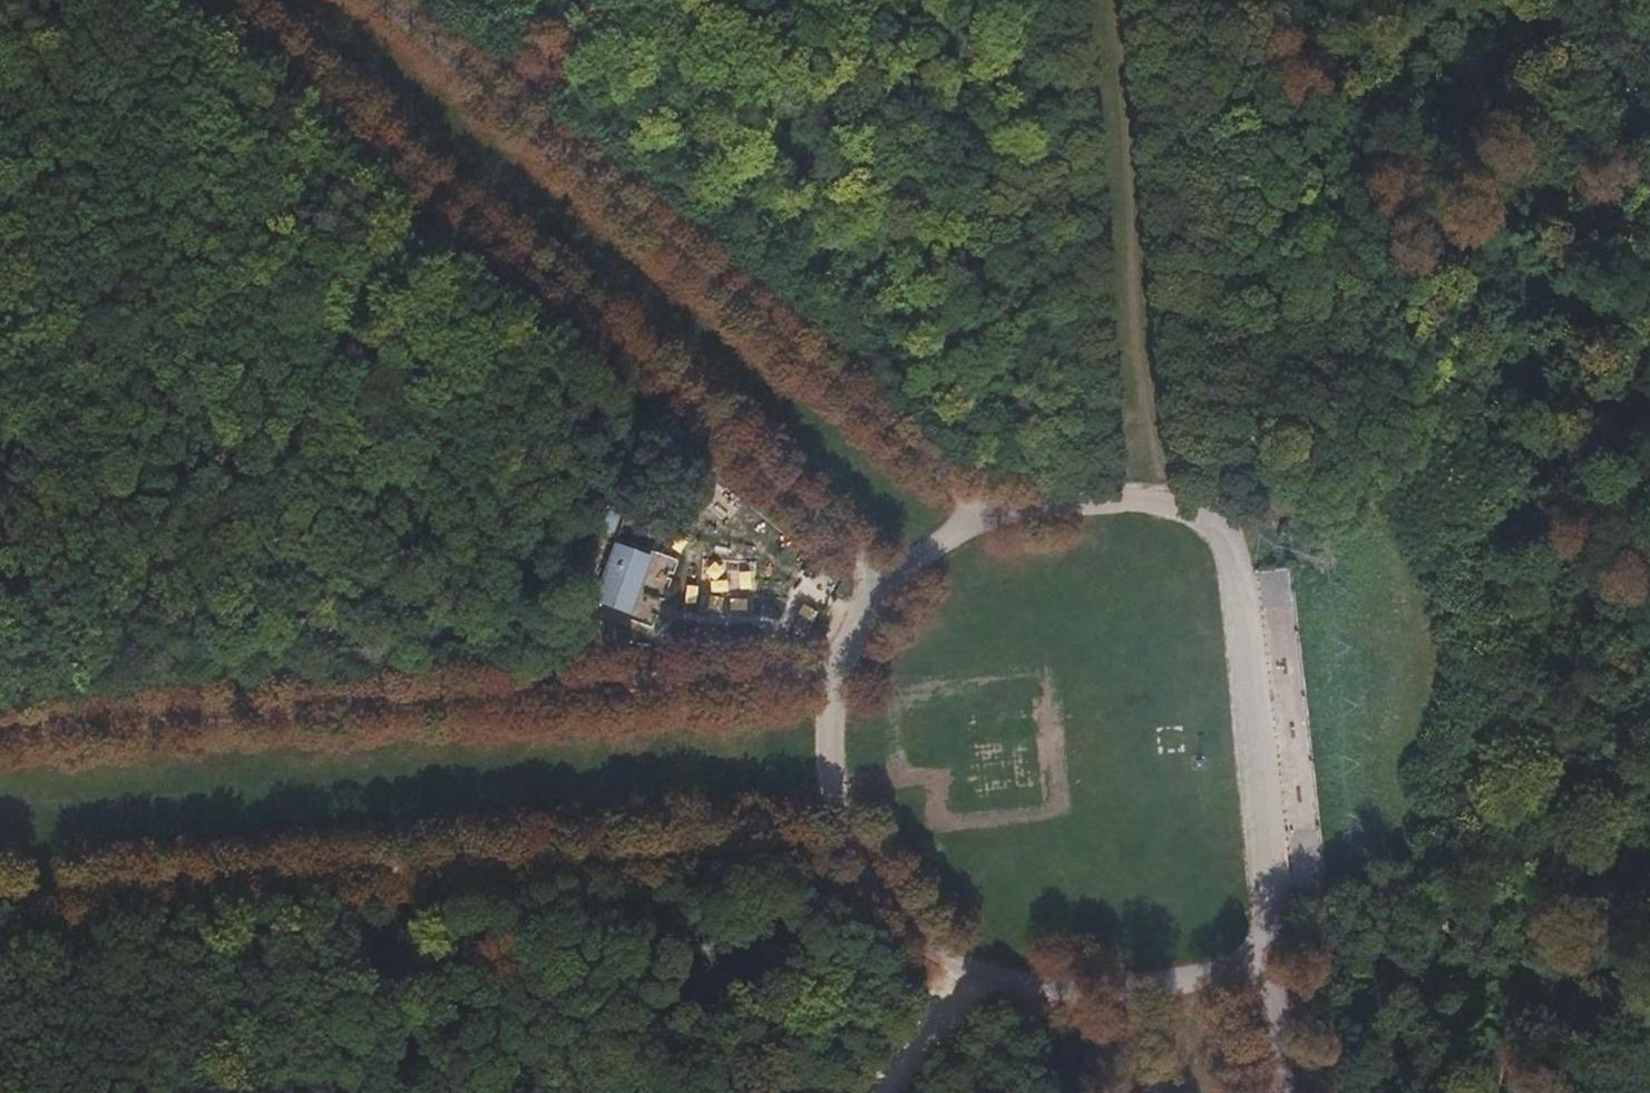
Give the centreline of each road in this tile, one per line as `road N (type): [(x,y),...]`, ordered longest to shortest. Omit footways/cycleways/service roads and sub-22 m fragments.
road 1 (track): [(1437,0),(1519,300),(1576,444),(1577,728),(1504,1092)]
road 2 (unclassified): [(197,0),(886,583)]
road 3 (track): [(0,707),(844,657)]
road 4 (unclassified): [(981,514),(385,0)]
road 5 (unclassified): [(886,583),(844,657),(829,769),(842,847),(863,896),(891,933),(970,983),(1024,995),(1105,995),(1273,969)]
road 6 (unclassified): [(1273,969),(1230,558),(1211,526),(1155,502),(1093,500),(981,514)]
road 7 (track): [(842,847),(244,889)]
road 8 (track): [(247,692),(263,480),(317,377),(440,205)]
road 9 (track): [(1157,0),(1211,526)]
road 10 (track): [(1058,0),(1093,500)]
road 11 (track): [(244,889),(0,904)]
road 12 (track): [(244,889),(204,983),(123,1092)]
road 13 (track): [(594,0),(515,112)]
road 14 (unclassified): [(1273,969),(1285,1092)]

